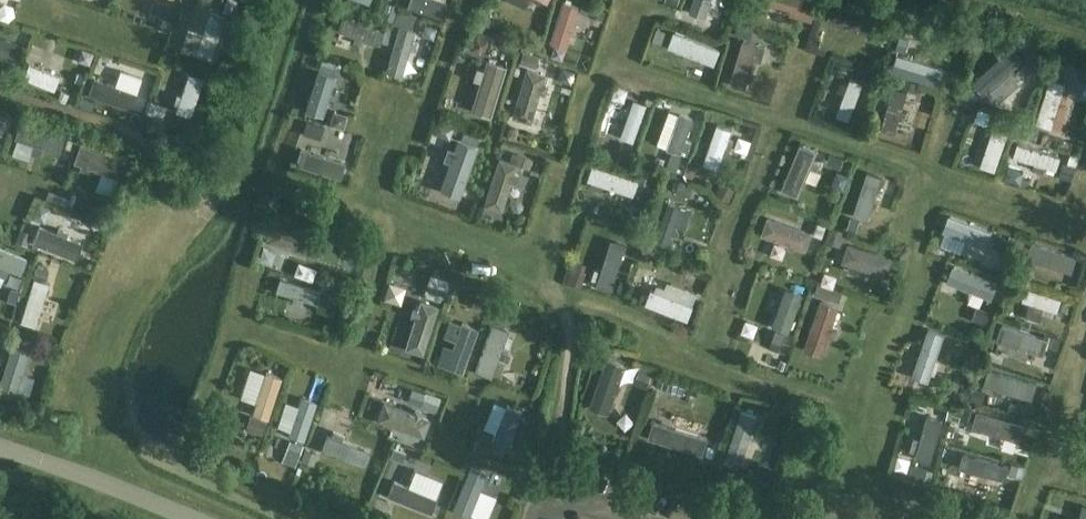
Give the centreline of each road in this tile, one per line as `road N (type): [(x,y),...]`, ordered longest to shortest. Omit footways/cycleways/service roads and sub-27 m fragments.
road 1 (unclassified): [(0,450),(181,518)]

